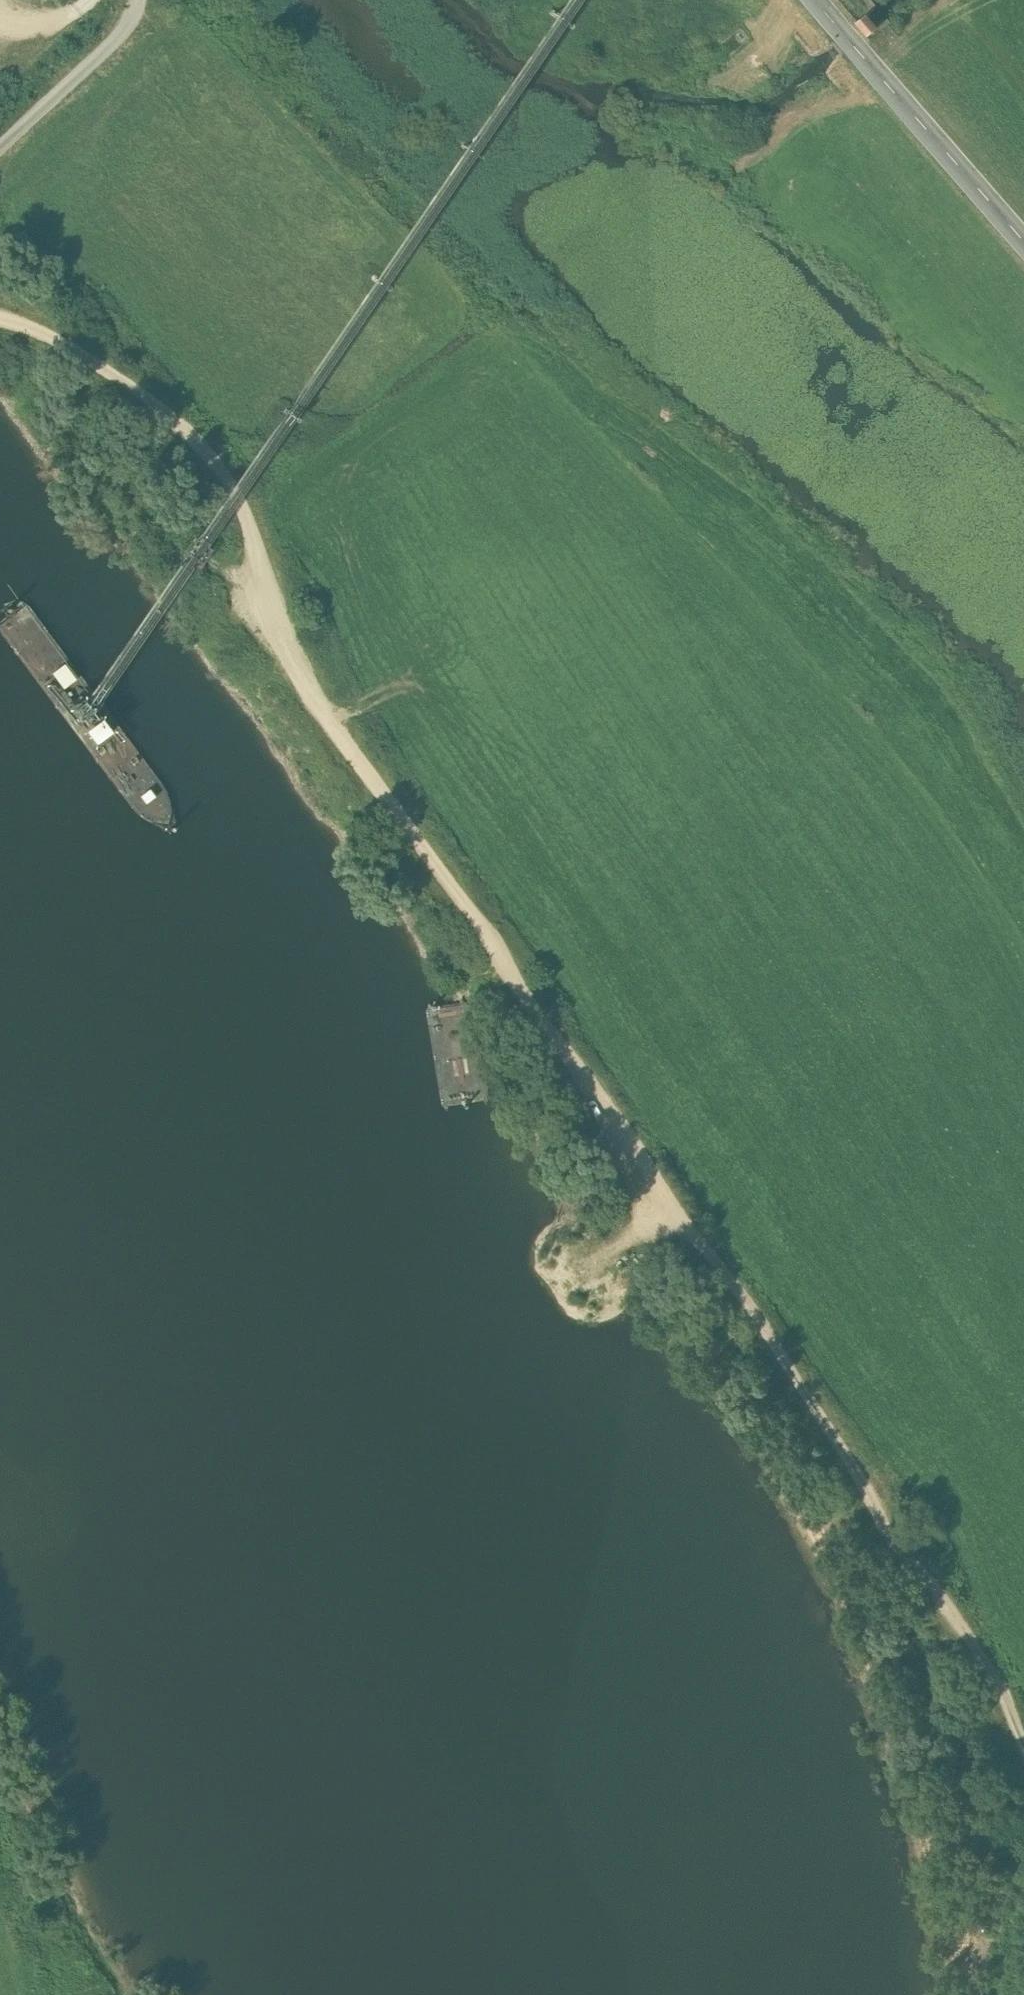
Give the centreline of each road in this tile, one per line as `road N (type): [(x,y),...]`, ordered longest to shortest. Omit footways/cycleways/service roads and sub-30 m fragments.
road 1 (track): [(0,317),(114,369),(206,446),(248,506),(316,693),(456,882),(920,1571),(992,1689),(1023,1764)]
road 2 (tertiary): [(1023,242),(815,0)]
road 3 (track): [(137,0),(122,29),(0,150)]

